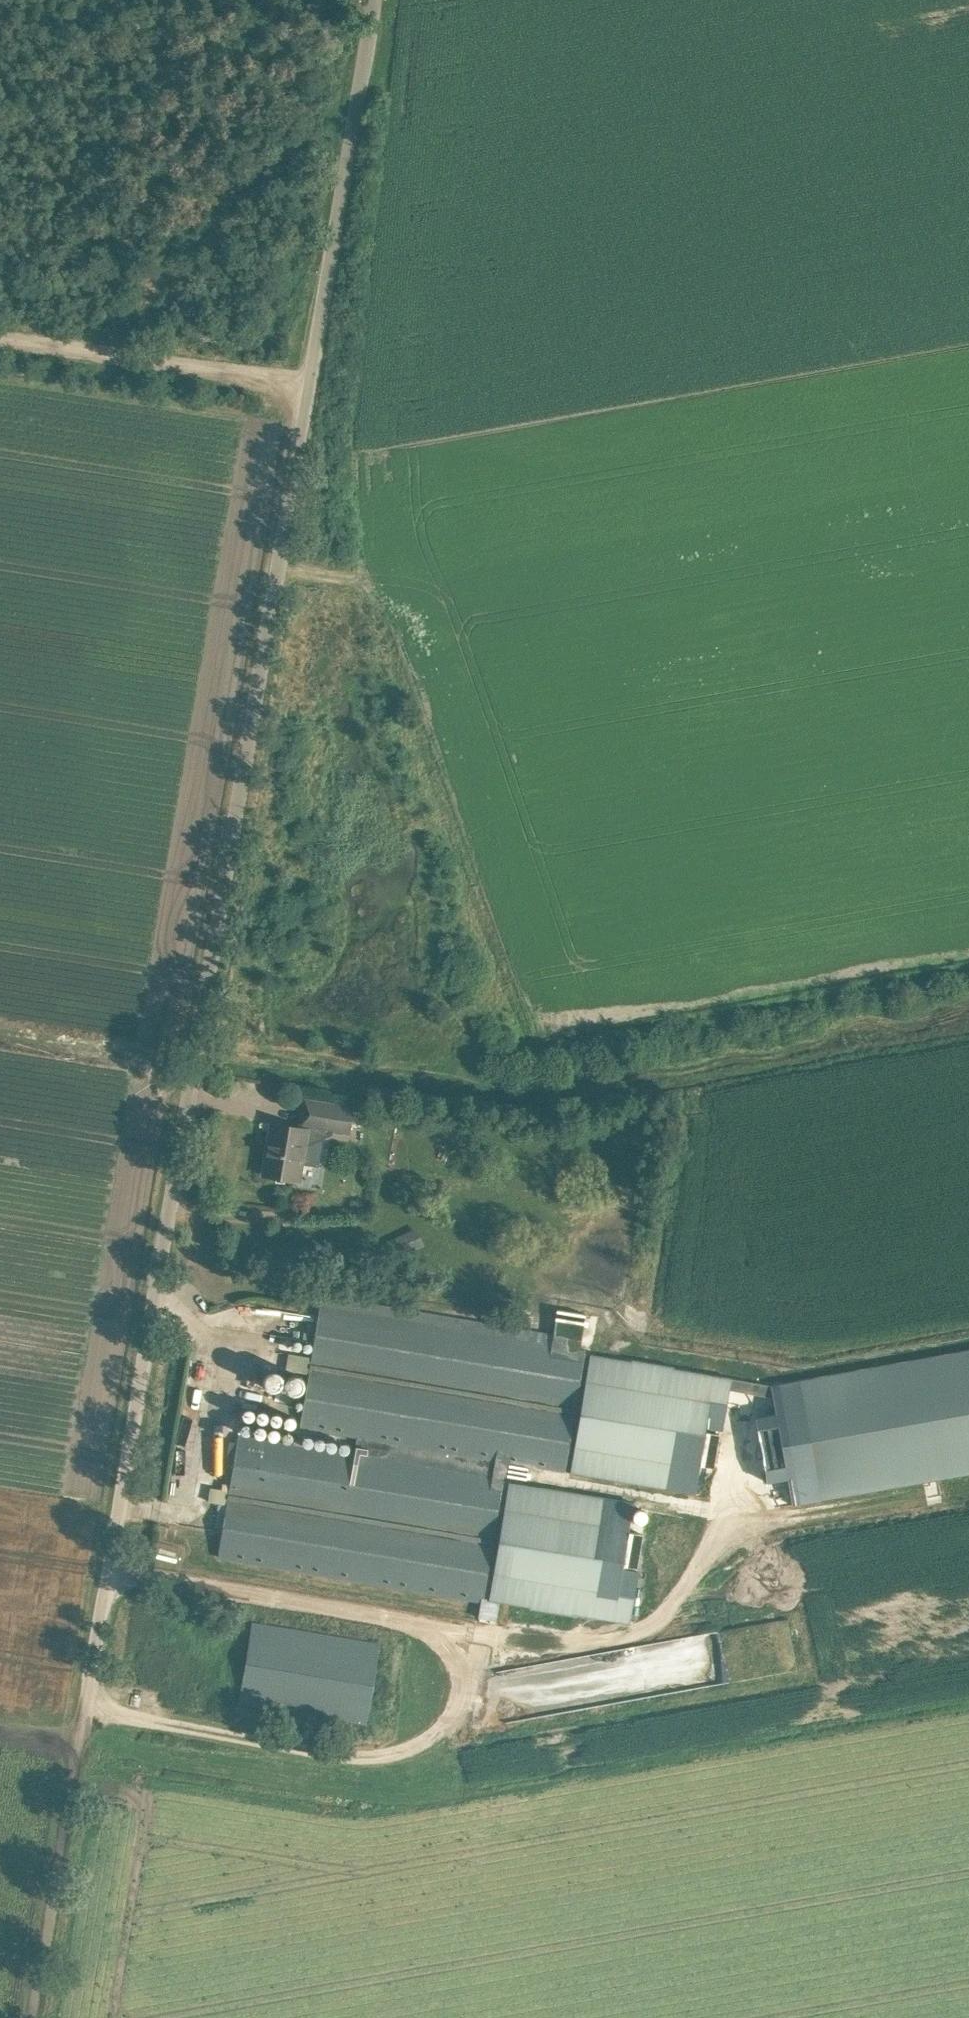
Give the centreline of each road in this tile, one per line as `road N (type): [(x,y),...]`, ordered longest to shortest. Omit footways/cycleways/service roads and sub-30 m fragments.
road 1 (unclassified): [(34,2017),(372,0)]
road 2 (track): [(0,340),(309,387)]

